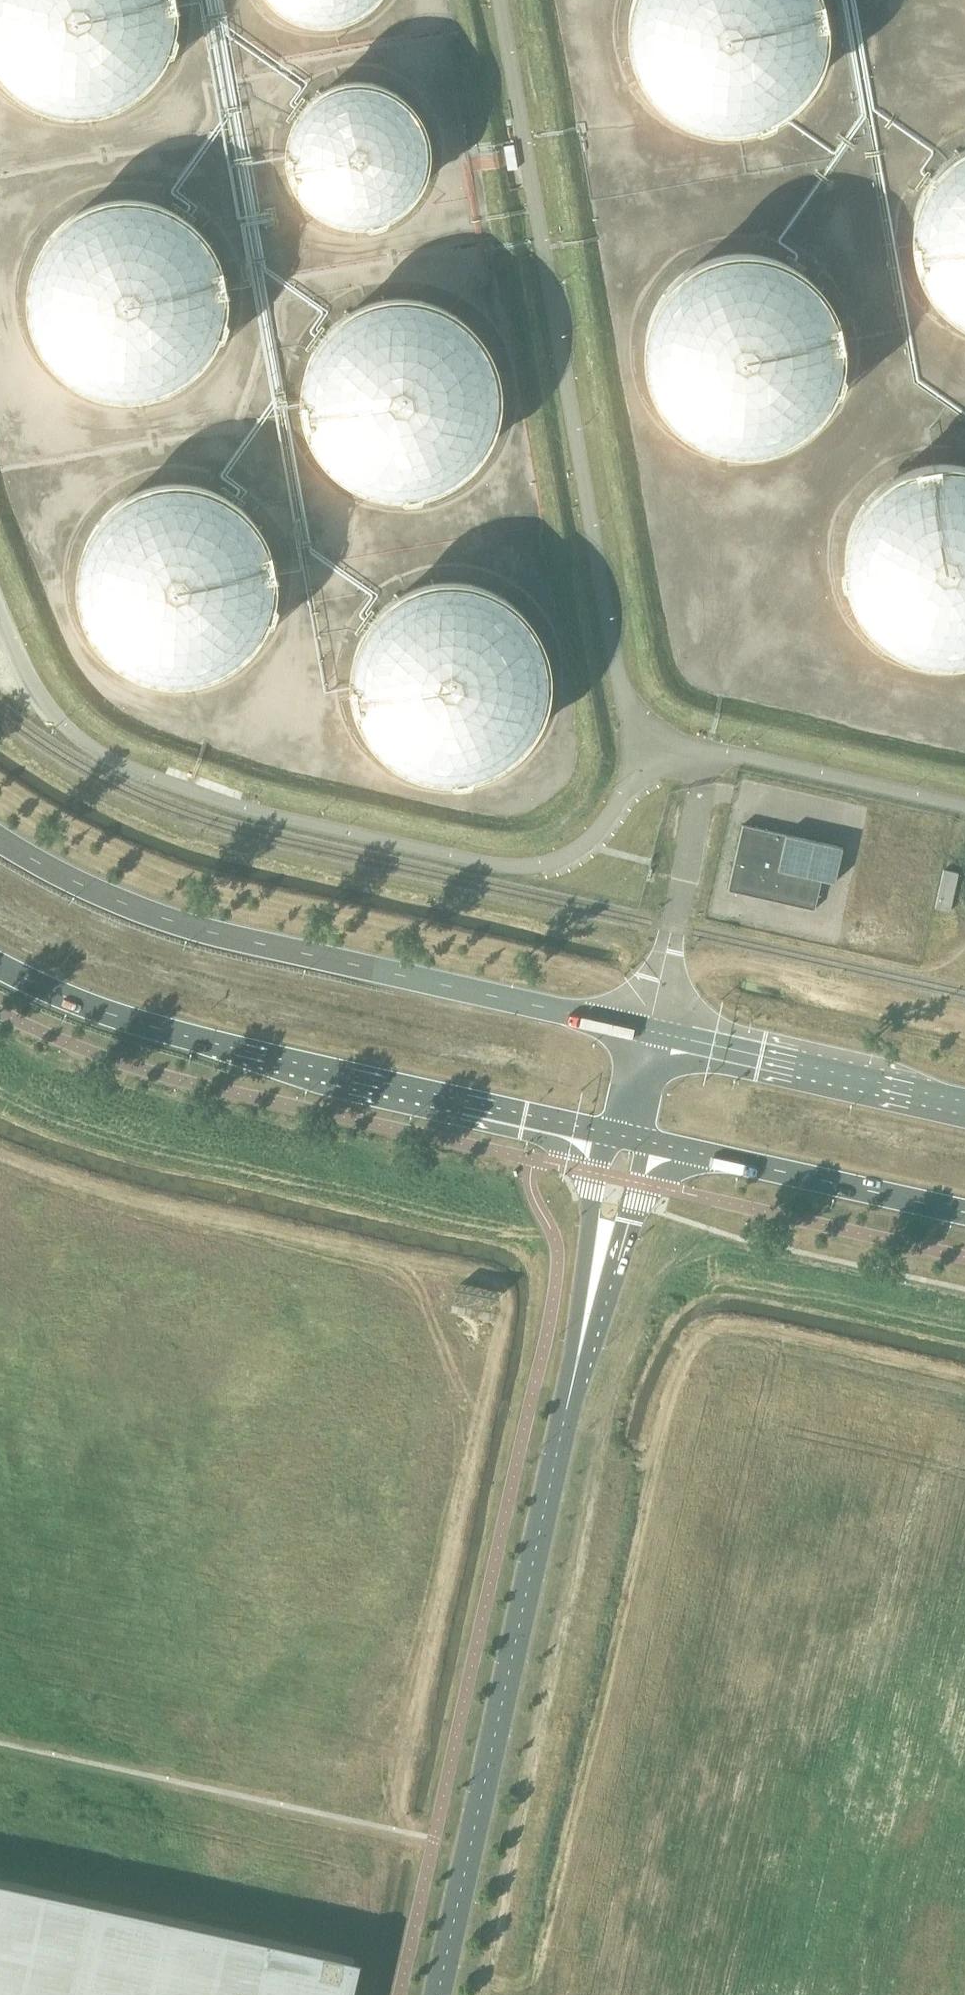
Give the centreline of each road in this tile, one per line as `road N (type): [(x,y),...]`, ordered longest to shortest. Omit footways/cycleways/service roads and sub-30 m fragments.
road 1 (unclassified): [(439,1994),(631,1138)]
road 2 (primary): [(653,1033),(214,936),(145,915),(0,839)]
road 3 (primary): [(0,963),(99,1008),(221,1043),(631,1138)]
road 4 (primary): [(631,1138),(964,1209)]
road 5 (primary): [(964,1101),(653,1033)]

